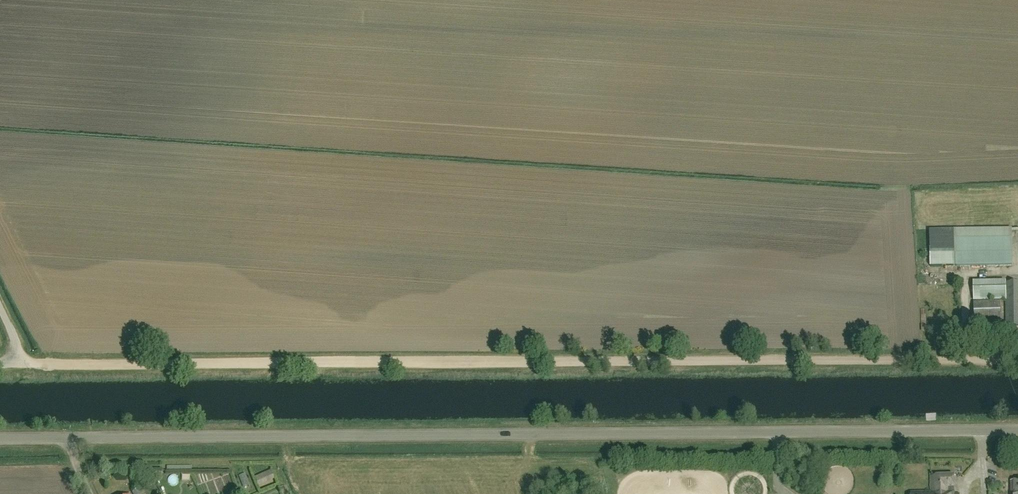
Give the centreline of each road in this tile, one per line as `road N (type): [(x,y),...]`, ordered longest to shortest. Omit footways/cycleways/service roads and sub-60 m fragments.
road 1 (track): [(7,363),(1006,360)]
road 2 (unclassified): [(72,439),(1017,431)]

